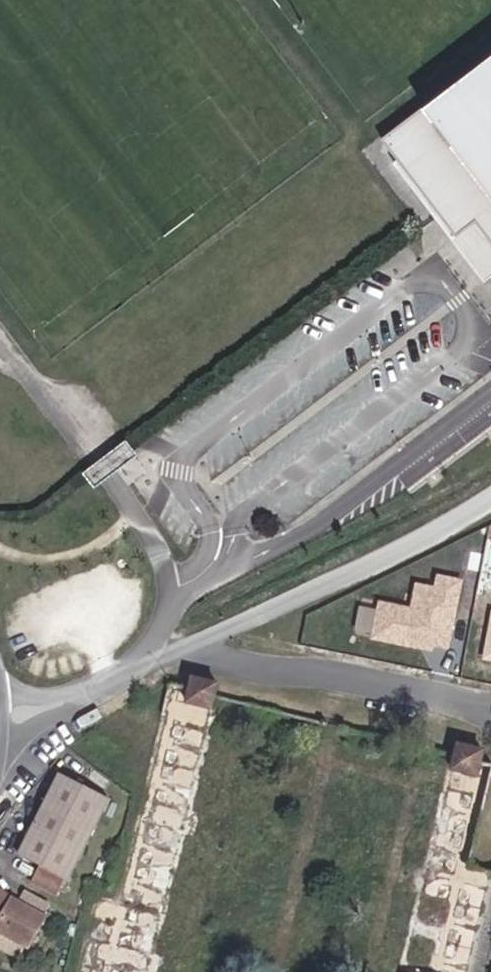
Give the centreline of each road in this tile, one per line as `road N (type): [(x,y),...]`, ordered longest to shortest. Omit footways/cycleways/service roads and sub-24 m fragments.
road 1 (unclassified): [(490,518),(455,543),(187,651)]
road 2 (unclassified): [(187,651),(490,713)]
road 3 (unclassified): [(187,651),(0,727)]

